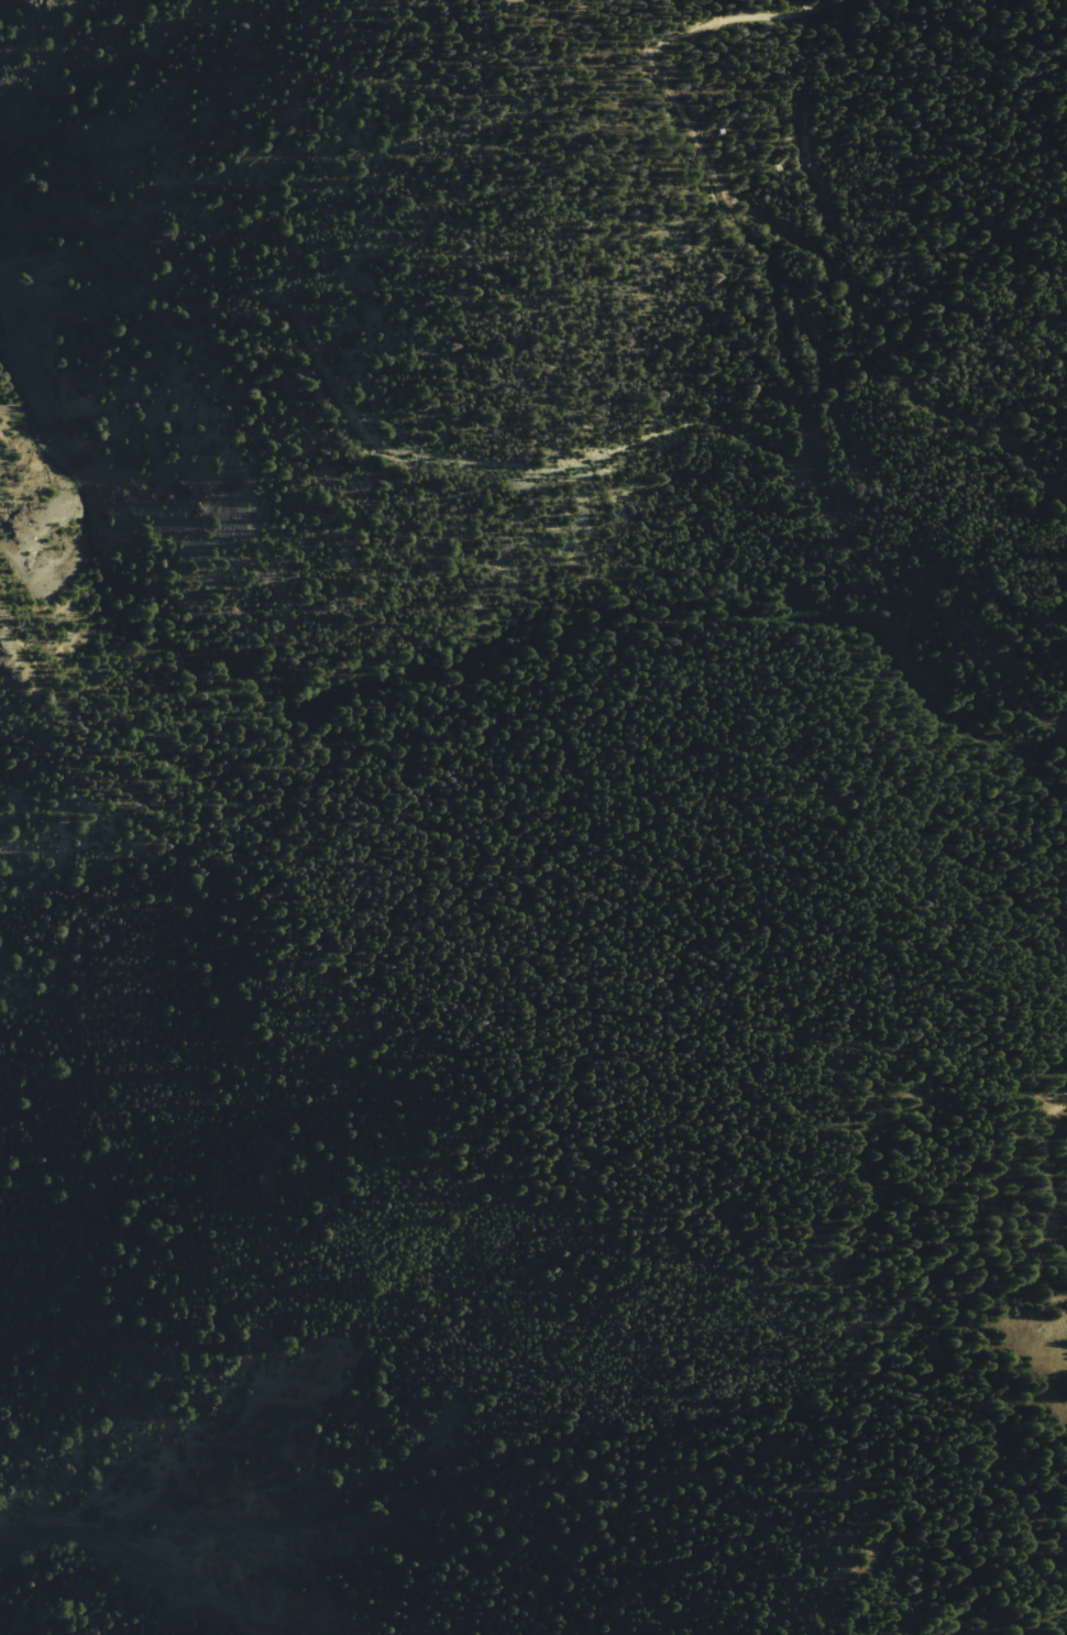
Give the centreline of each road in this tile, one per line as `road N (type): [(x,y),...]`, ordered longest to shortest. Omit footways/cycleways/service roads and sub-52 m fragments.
road 1 (track): [(1066,500),(997,431),(917,400),(892,348),(828,264),(713,184),(648,72),(650,47),(711,23),(789,17),(834,0)]
road 2 (track): [(1066,1350),(1044,1160),(1044,1124),(1066,1105)]
road 3 (track): [(0,302),(37,347),(42,367),(30,414),(0,406)]

